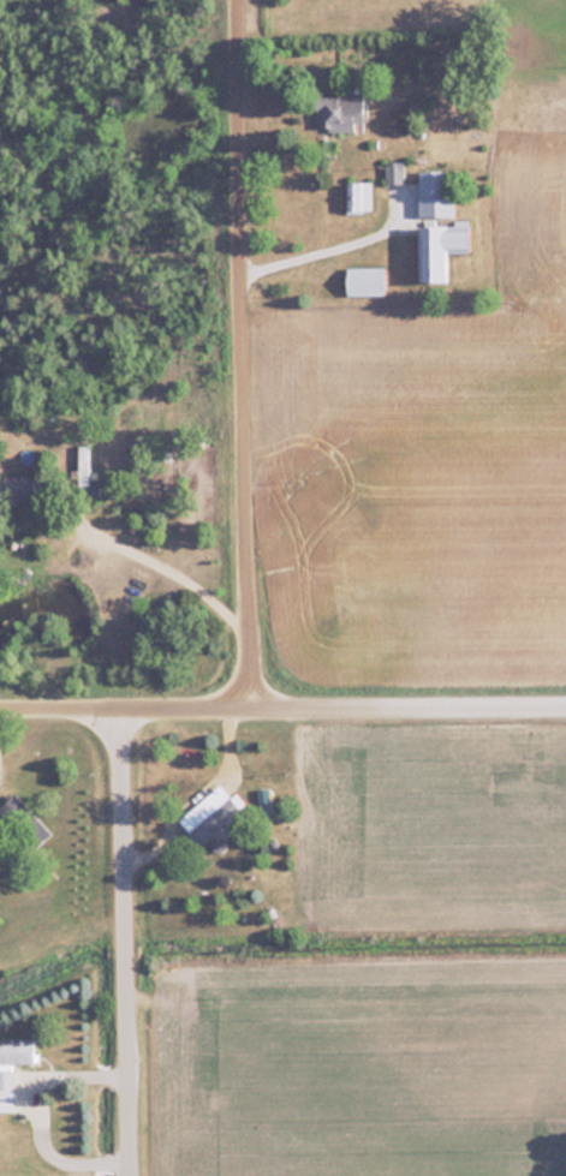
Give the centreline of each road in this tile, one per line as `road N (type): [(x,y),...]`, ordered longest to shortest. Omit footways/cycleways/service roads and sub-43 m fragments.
road 1 (residential): [(251,708),(244,0)]
road 2 (residential): [(0,709),(565,701)]
road 3 (residential): [(130,1175),(121,708)]
road 4 (track): [(0,20),(244,31)]

